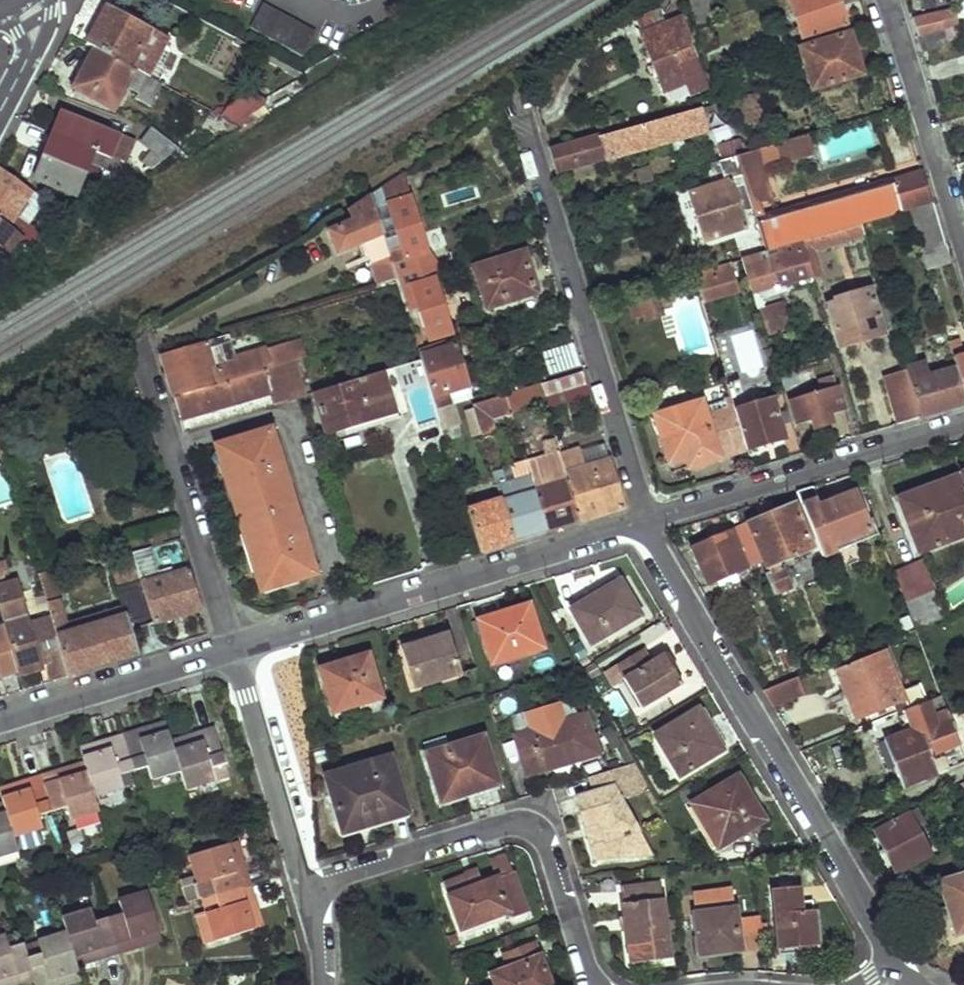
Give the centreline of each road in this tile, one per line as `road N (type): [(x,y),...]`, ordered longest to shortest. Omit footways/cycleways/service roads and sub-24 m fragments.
road 1 (residential): [(640,527),(897,961)]
road 2 (residential): [(640,527),(230,648)]
road 3 (residential): [(523,129),(640,527)]
road 4 (residential): [(595,984),(548,845),(519,824),(302,887)]
road 5 (residential): [(640,527),(963,426)]
road 6 (residential): [(141,362),(230,648)]
road 7 (residential): [(963,250),(887,0)]
road 8 (residential): [(230,648),(302,887)]
road 9 (residential): [(230,648),(0,718)]
road 10 (residential): [(22,0),(34,45),(0,118)]

